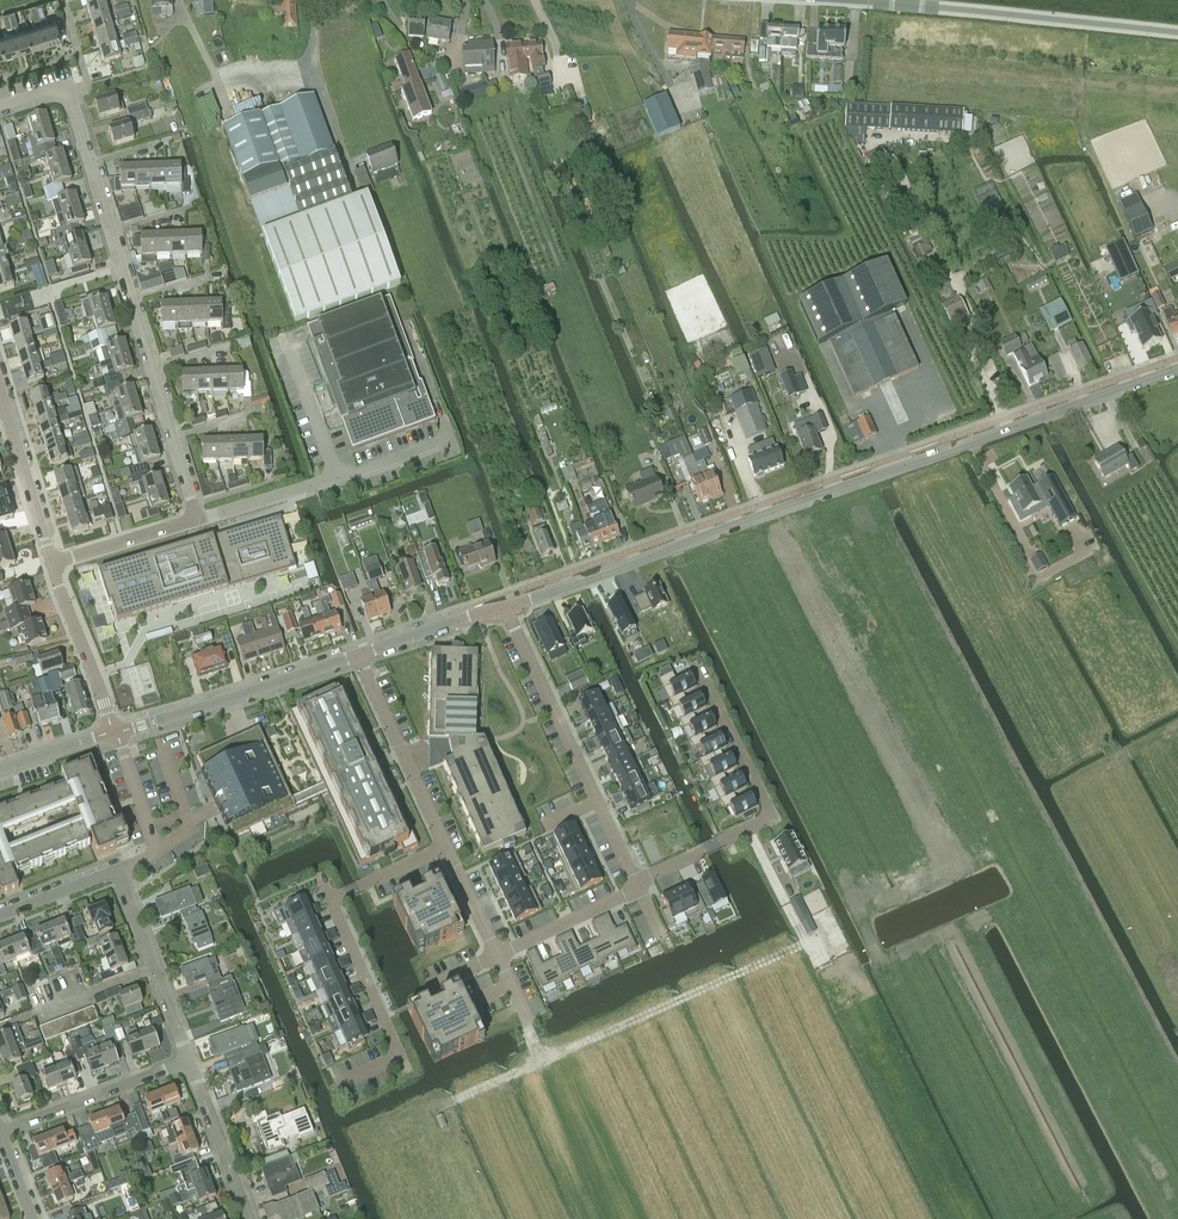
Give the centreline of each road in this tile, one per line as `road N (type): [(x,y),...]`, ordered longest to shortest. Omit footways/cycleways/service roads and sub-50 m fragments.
road 1 (unclassified): [(505,608),(1177,371)]
road 2 (residential): [(196,521),(67,88)]
road 3 (track): [(442,1109),(792,948)]
road 4 (tertiary): [(1177,32),(842,0)]
road 5 (residential): [(636,881),(773,817),(696,664)]
road 6 (residential): [(505,608),(636,881)]
road 7 (residential): [(115,732),(358,655)]
road 8 (residential): [(358,655),(445,847)]
road 9 (residential): [(0,1132),(189,1060)]
road 10 (residential): [(189,1060),(118,871)]
road 11 (residential): [(0,381),(54,564)]
road 12 (residential): [(54,564),(115,732)]
road 13 (residential): [(330,899),(399,1056)]
road 14 (residential): [(251,1218),(189,1060)]
road 15 (residential): [(118,871),(154,850),(115,732)]
road 16 (residential): [(497,956),(640,889)]
road 17 (residential): [(54,564),(196,521)]
road 18 (residential): [(0,917),(118,871)]
road 19 (residential): [(445,847),(330,899)]
road 20 (residential): [(196,521),(312,486)]
road 21 (residential): [(0,770),(115,732)]
road 22 (residential): [(445,847),(497,956)]

